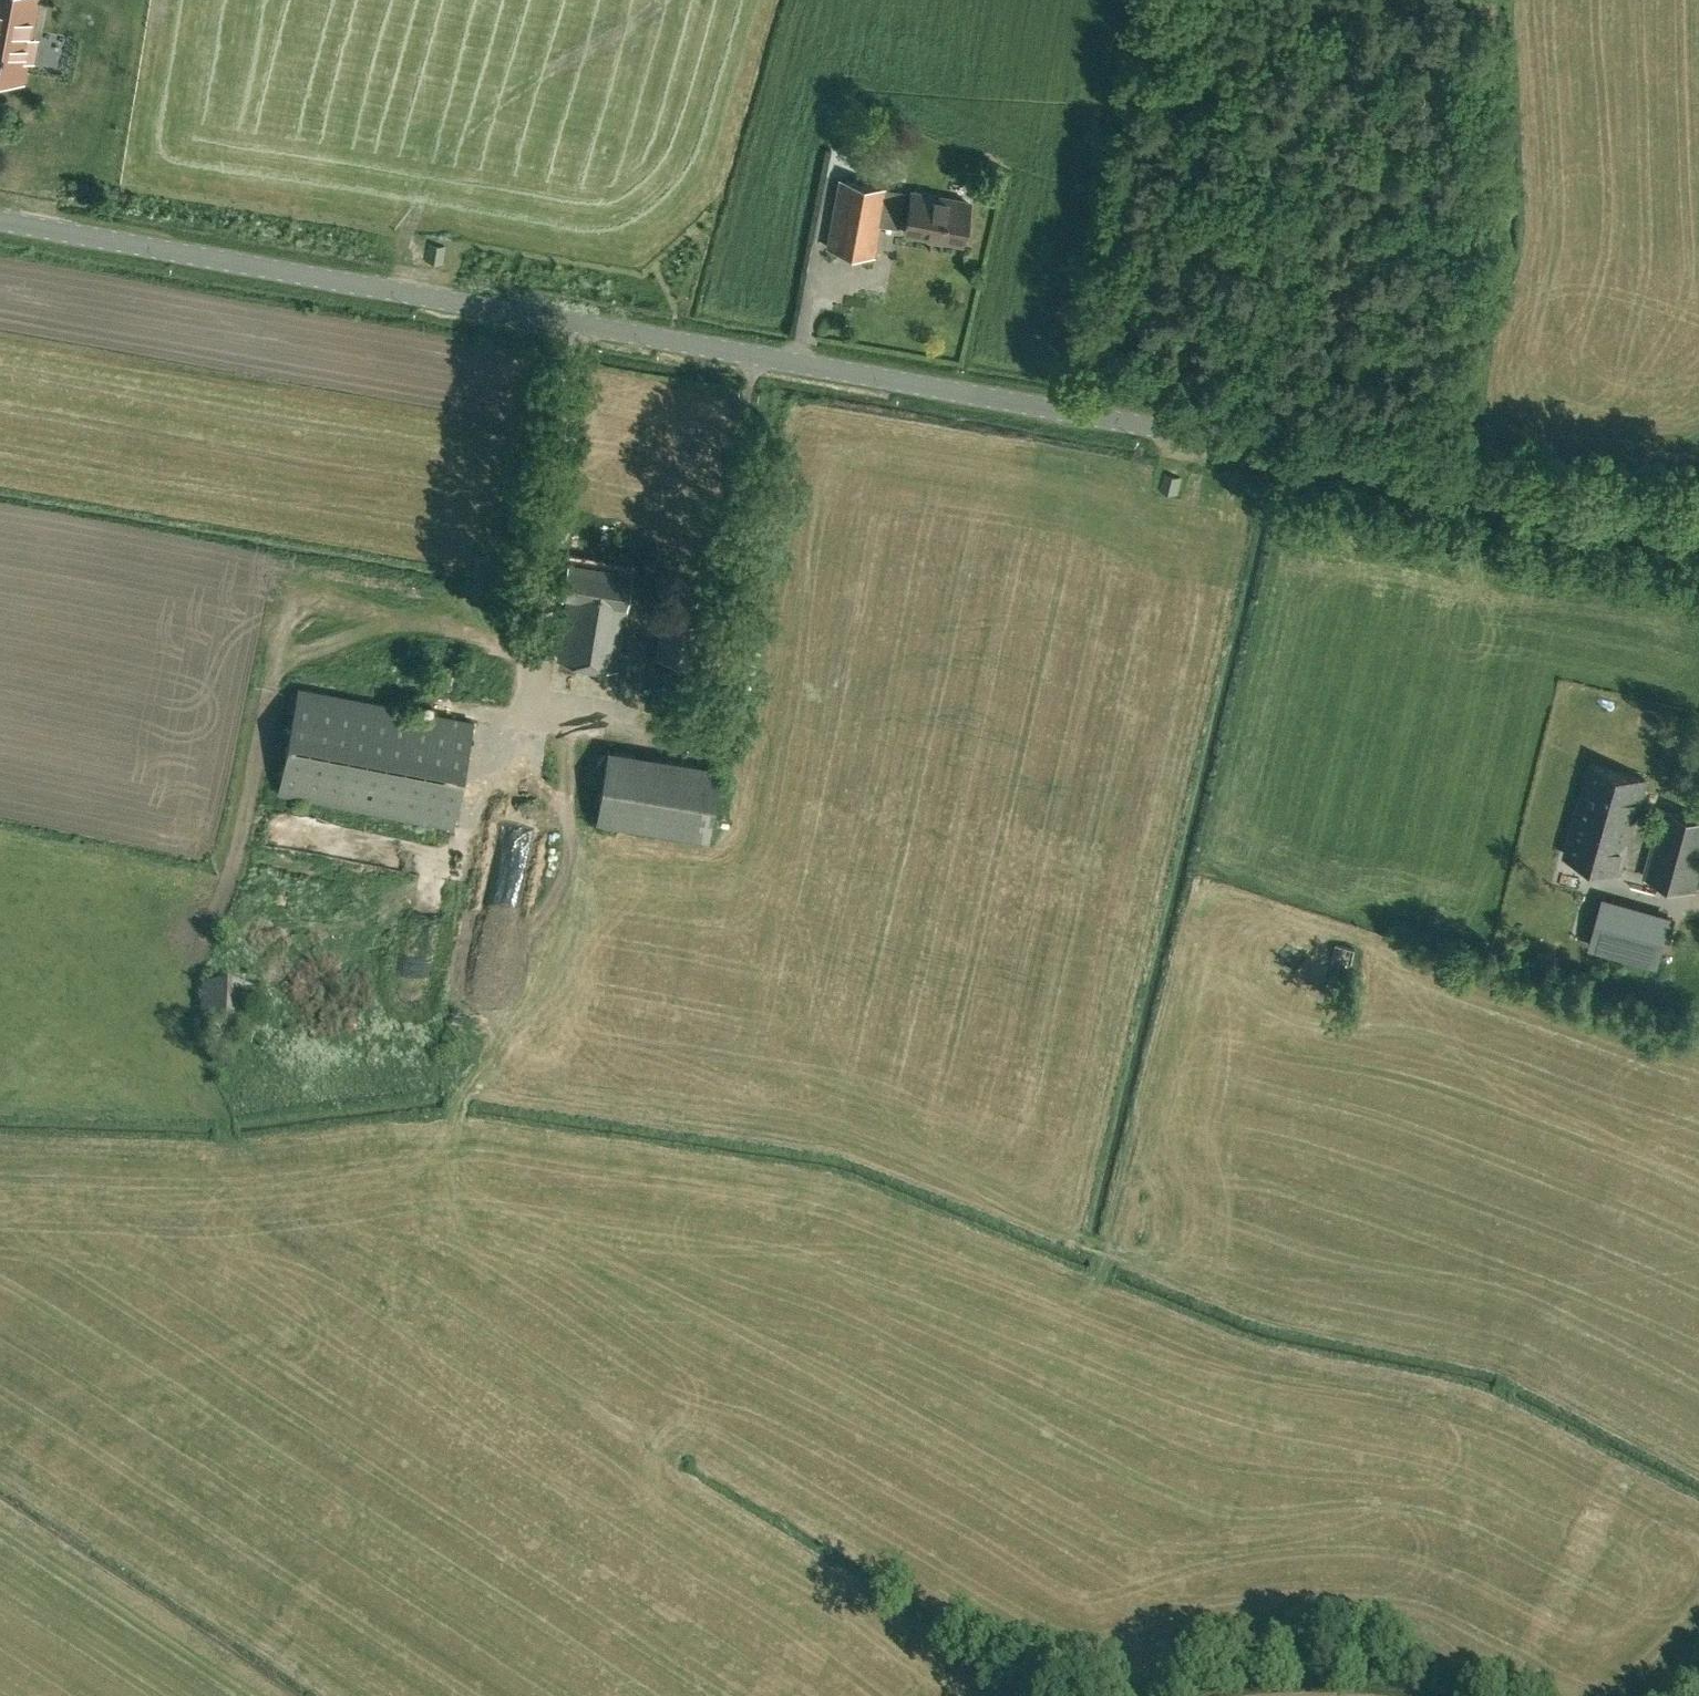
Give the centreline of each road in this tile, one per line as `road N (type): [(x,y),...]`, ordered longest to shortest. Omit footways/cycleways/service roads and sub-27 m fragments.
road 1 (tertiary): [(1698,527),(0,224)]

